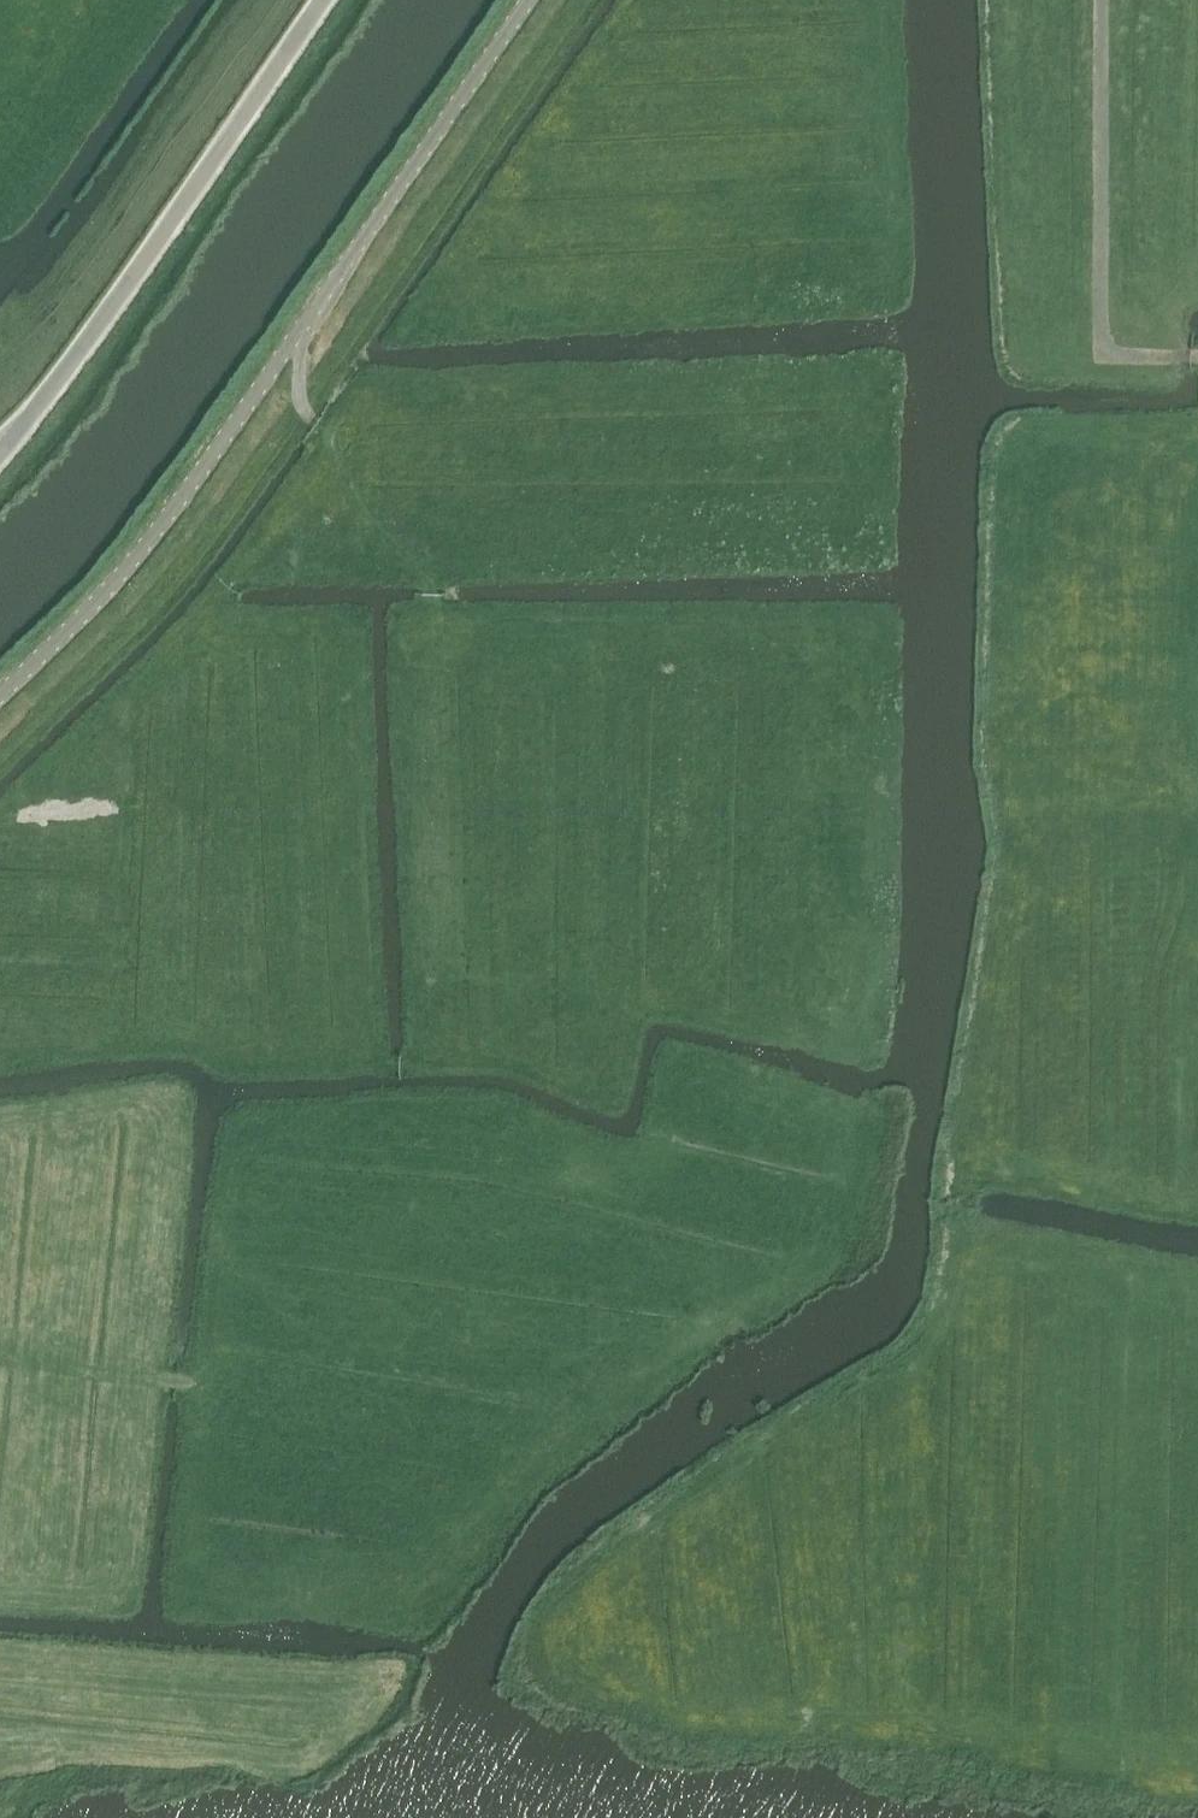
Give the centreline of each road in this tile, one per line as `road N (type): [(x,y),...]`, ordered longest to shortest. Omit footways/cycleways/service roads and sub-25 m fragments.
road 1 (unclassified): [(0,695),(137,558),(200,477),(528,0)]
road 2 (tertiary): [(327,0),(132,287),(0,463)]
road 3 (track): [(1197,354),(1109,351),(1099,335),(1103,0)]

